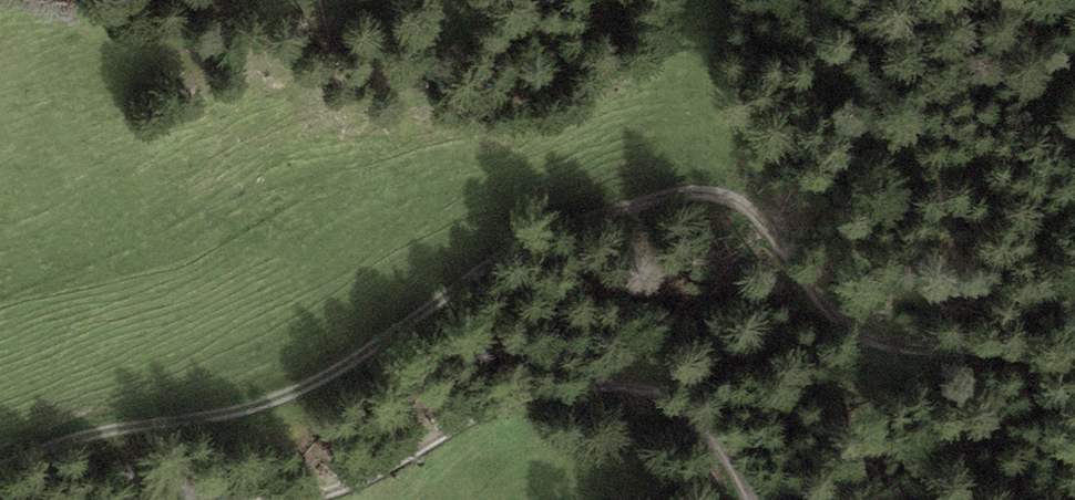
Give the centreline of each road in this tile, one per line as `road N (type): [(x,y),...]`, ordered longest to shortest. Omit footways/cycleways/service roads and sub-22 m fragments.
road 1 (track): [(0,467),(71,438),(228,413),(301,391),(353,364),(487,264),(552,231),(691,193),(723,198),(750,220),(844,324),(869,341),(929,352),(1074,353)]
road 2 (track): [(750,499),(713,433),(685,407),(612,386),(515,401),(345,488),(290,499)]

